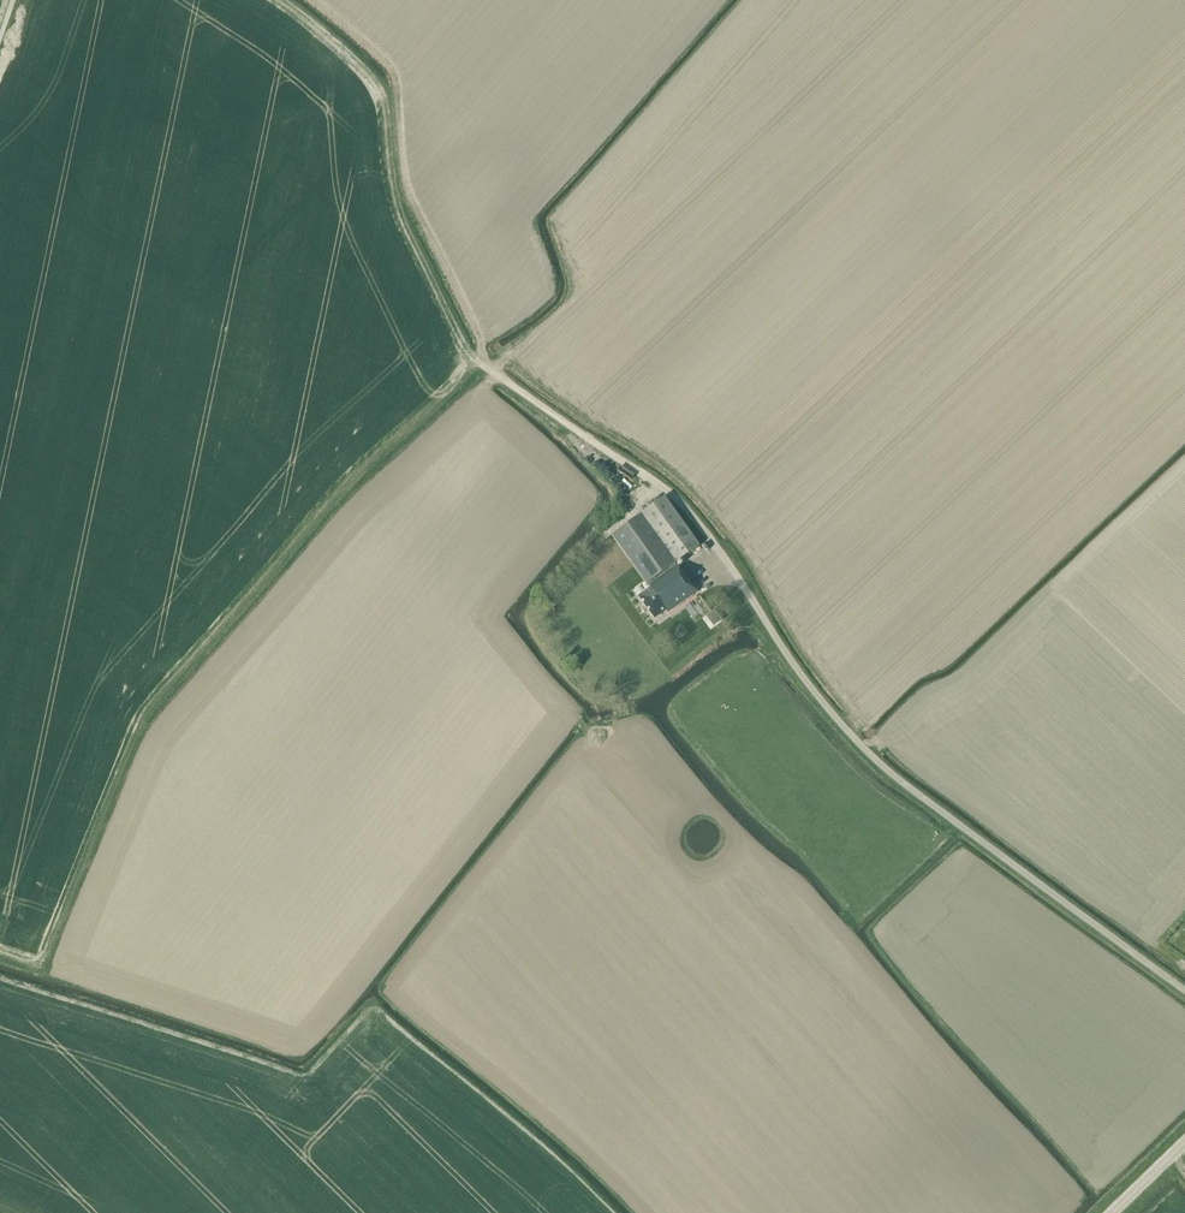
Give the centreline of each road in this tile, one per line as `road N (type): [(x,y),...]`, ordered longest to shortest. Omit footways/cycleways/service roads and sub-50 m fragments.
road 1 (unclassified): [(1184,990),(872,756),(799,673),(742,584)]

